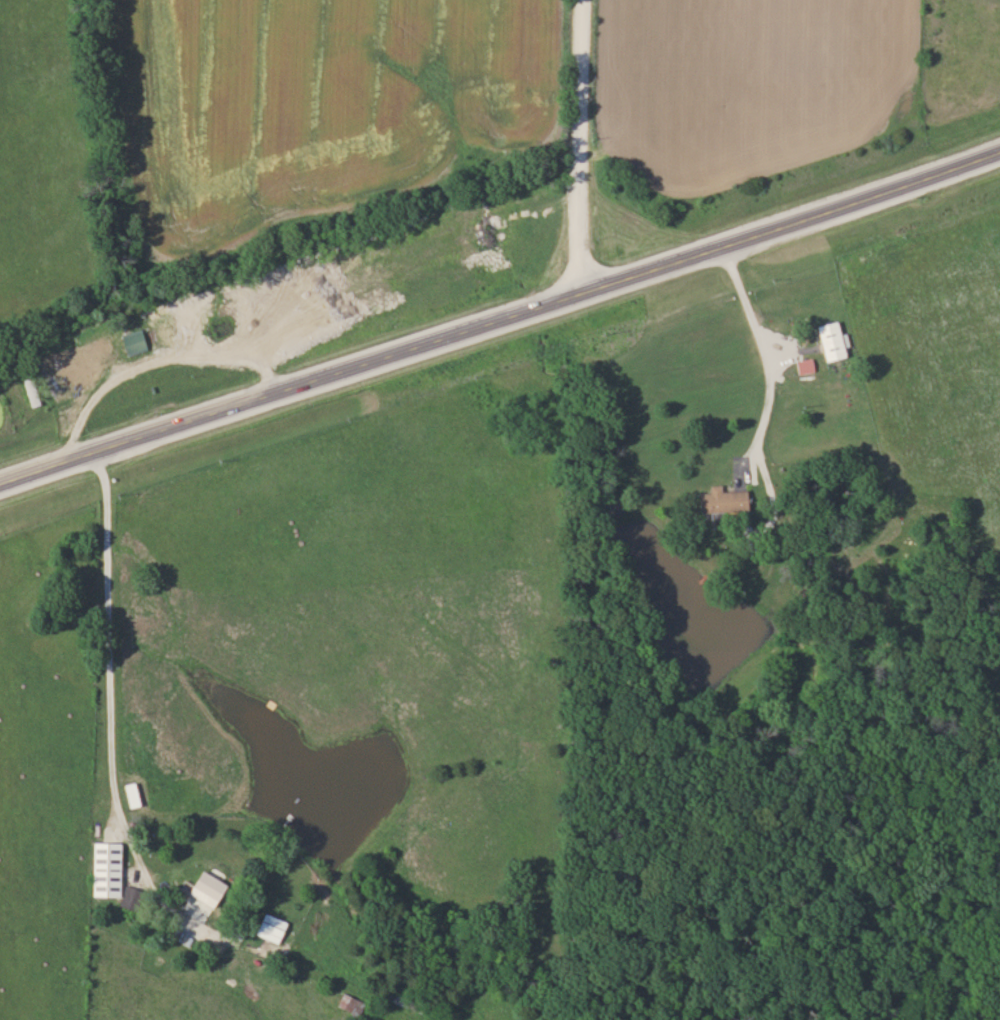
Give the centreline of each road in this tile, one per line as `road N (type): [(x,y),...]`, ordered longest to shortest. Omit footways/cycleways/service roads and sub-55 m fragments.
road 1 (primary): [(999,154),(0,490)]
road 2 (residential): [(583,293),(589,0)]

